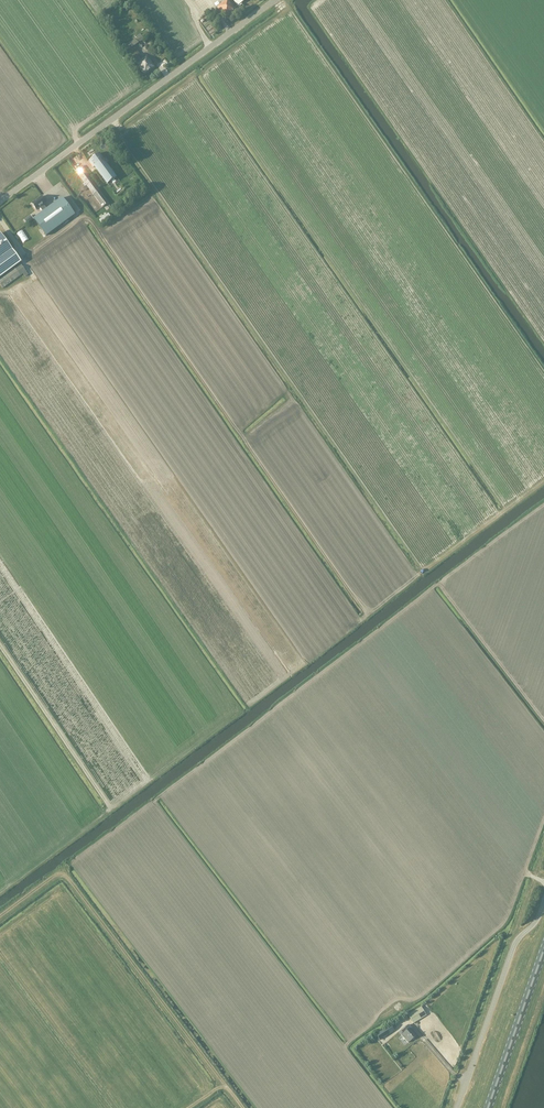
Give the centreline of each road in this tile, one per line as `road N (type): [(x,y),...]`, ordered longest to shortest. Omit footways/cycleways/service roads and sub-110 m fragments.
road 1 (unclassified): [(0,202),(275,0)]
road 2 (unclassified): [(543,900),(513,946),(456,1107)]
road 3 (primary): [(487,1107),(543,947)]

